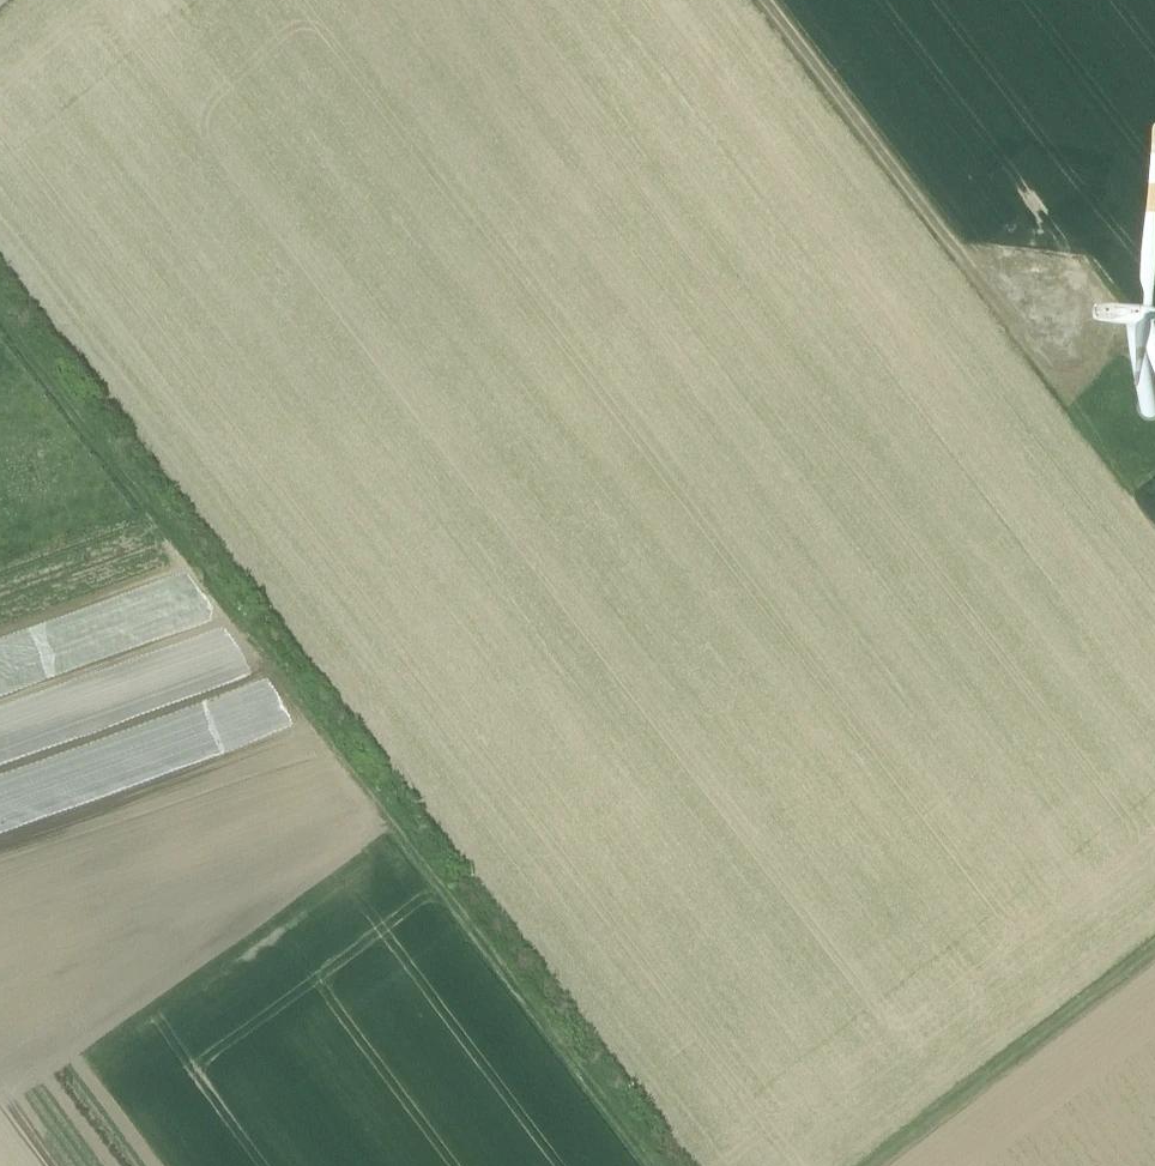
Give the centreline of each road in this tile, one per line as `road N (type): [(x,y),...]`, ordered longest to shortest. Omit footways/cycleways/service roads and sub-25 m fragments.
road 1 (track): [(1050,373),(765,0)]
road 2 (track): [(1154,949),(868,1165)]

